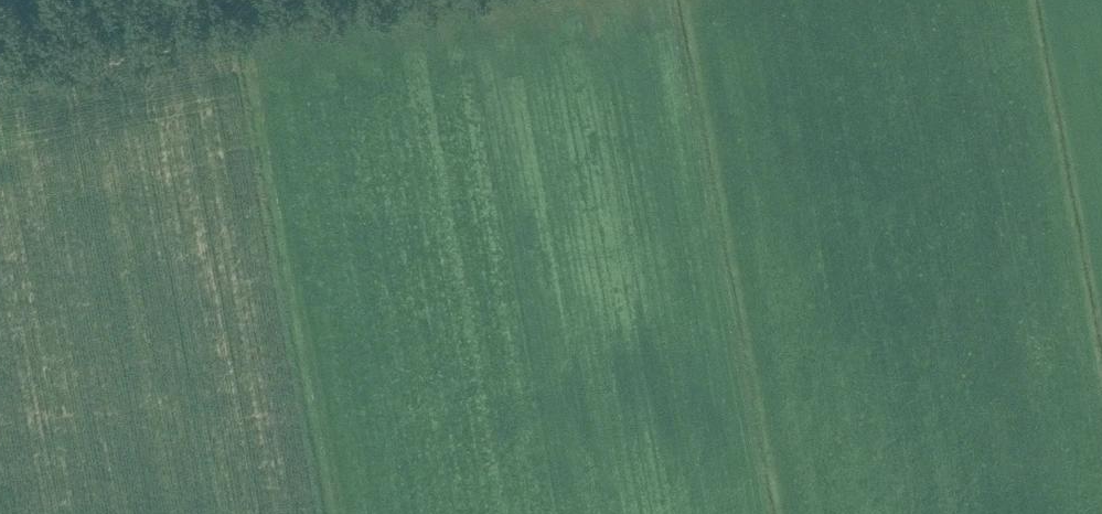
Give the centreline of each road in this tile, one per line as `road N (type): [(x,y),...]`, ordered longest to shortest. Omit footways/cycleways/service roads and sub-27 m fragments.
road 1 (unclassified): [(0,35),(191,0)]

